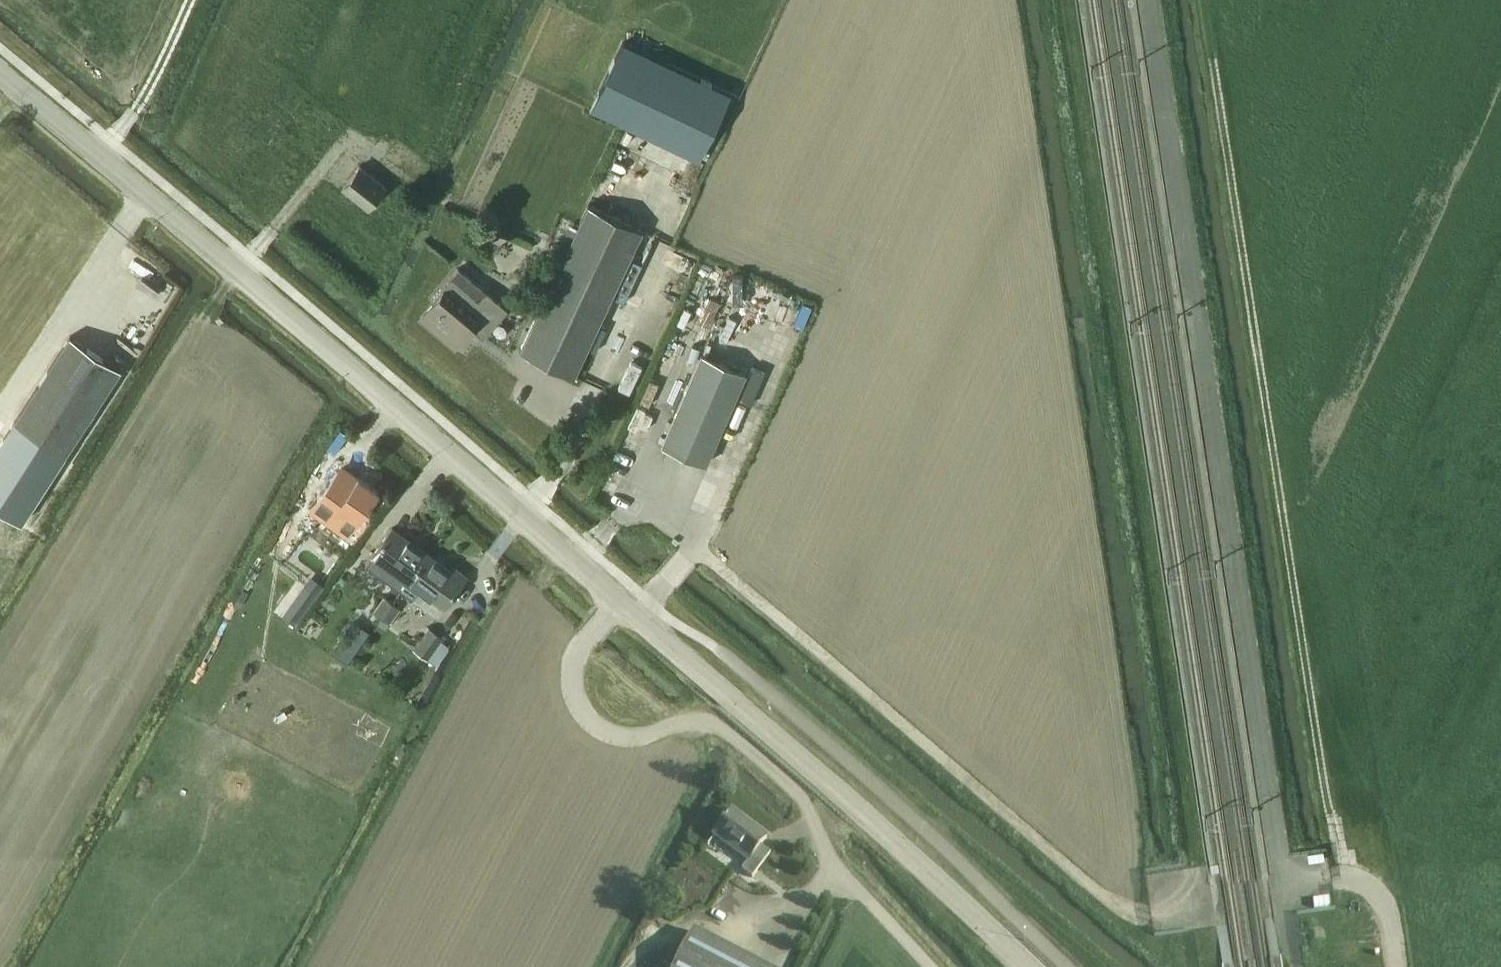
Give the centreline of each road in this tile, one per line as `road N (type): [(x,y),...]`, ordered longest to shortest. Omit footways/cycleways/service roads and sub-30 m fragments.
road 1 (track): [(1208,966),(1063,0)]
road 2 (track): [(1212,59),(1344,877)]
road 3 (secondary): [(616,602),(0,75)]
road 4 (unclassified): [(929,966),(826,855),(797,793),(721,727),(684,718),(651,736),(597,732),(581,713),(572,667),(616,602)]
road 5 (secondary): [(1030,966),(616,602)]
road 6 (track): [(998,966),(863,815)]
road 7 (track): [(190,0),(140,103),(97,156)]

